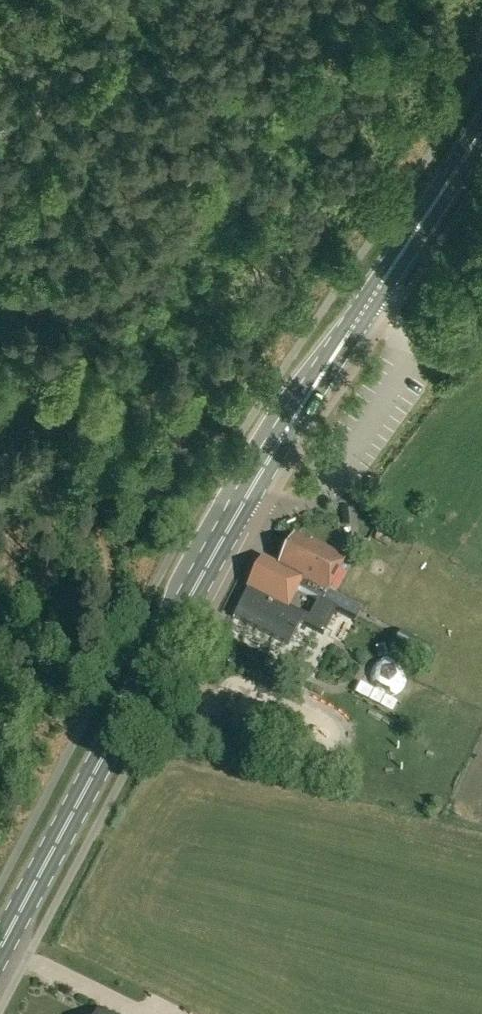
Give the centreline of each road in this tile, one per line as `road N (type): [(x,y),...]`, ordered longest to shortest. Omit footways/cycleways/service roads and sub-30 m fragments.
road 1 (primary): [(0,947),(236,515),(367,305)]
road 2 (primary): [(367,305),(481,132)]

